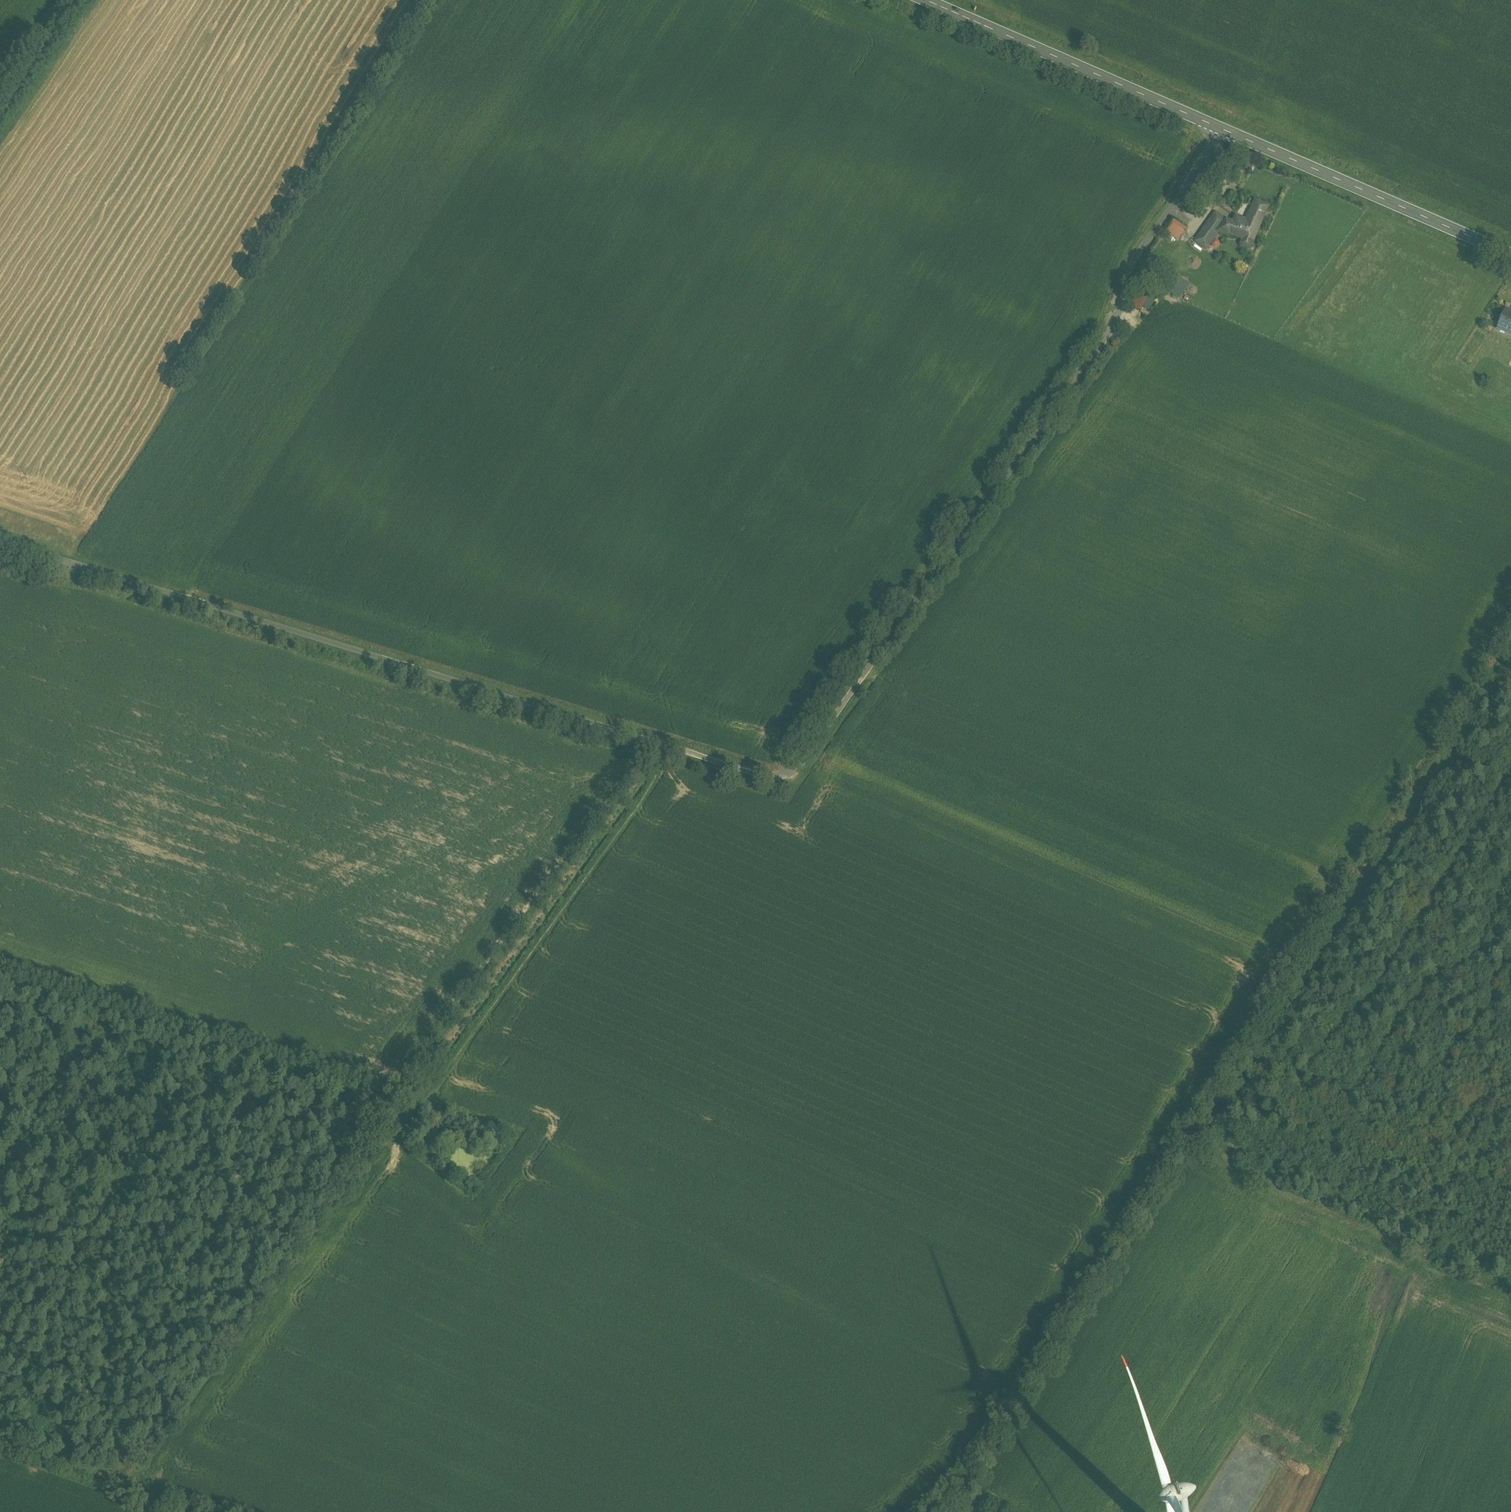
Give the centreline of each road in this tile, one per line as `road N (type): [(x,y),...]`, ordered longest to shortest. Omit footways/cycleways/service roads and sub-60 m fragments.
road 1 (residential): [(1199,120),(1108,258),(1100,309),(762,761),(717,765),(0,544)]
road 2 (secondary): [(1199,120),(1510,254)]
road 3 (secondary): [(924,0),(1199,120)]

